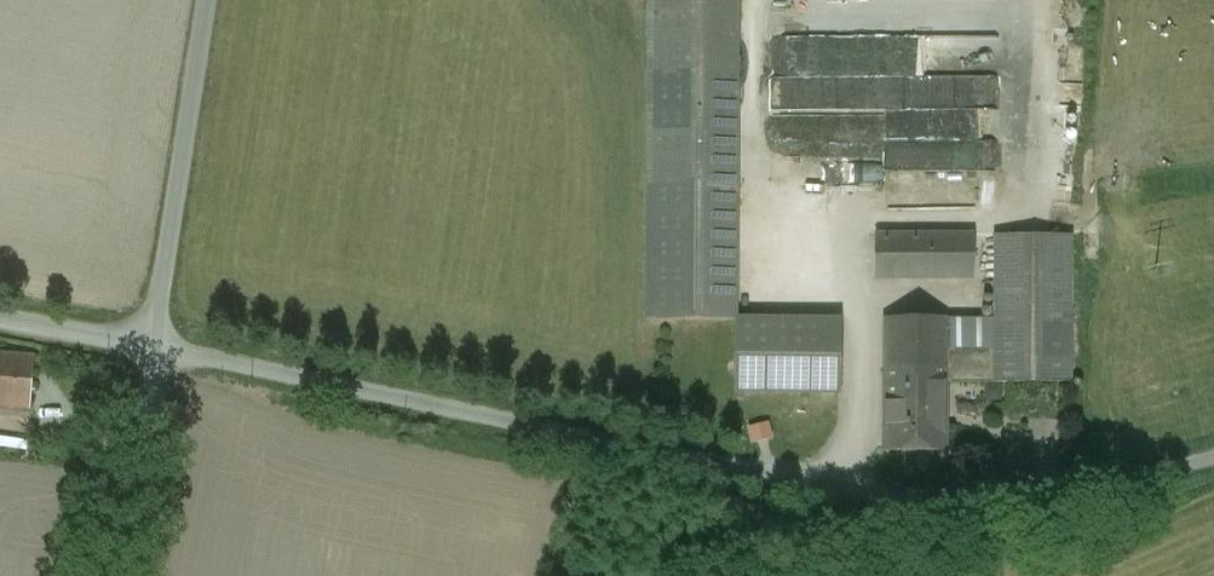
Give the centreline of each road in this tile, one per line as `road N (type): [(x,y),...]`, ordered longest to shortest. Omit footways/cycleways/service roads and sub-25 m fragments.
road 1 (residential): [(1213,460),(975,522),(153,349)]
road 2 (unclassified): [(153,349),(207,0)]
road 3 (unclassified): [(111,575),(153,349)]
road 4 (unclassified): [(153,349),(0,315)]

